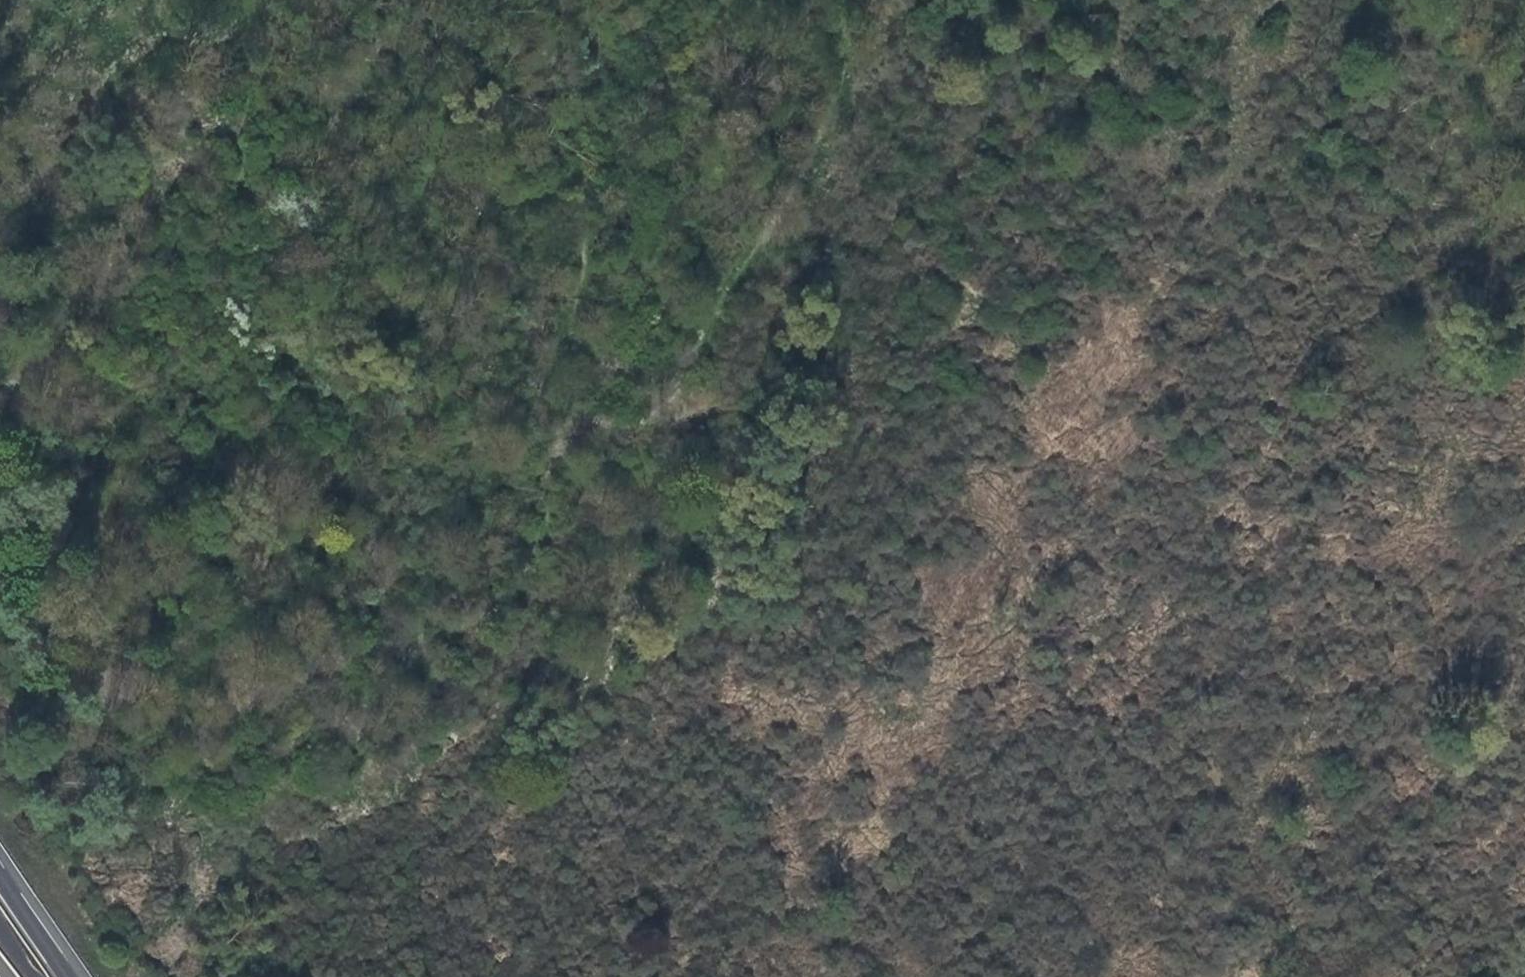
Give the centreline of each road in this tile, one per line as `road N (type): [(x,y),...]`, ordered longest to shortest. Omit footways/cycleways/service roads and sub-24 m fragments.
road 1 (motorway): [(66,976),(0,874)]

